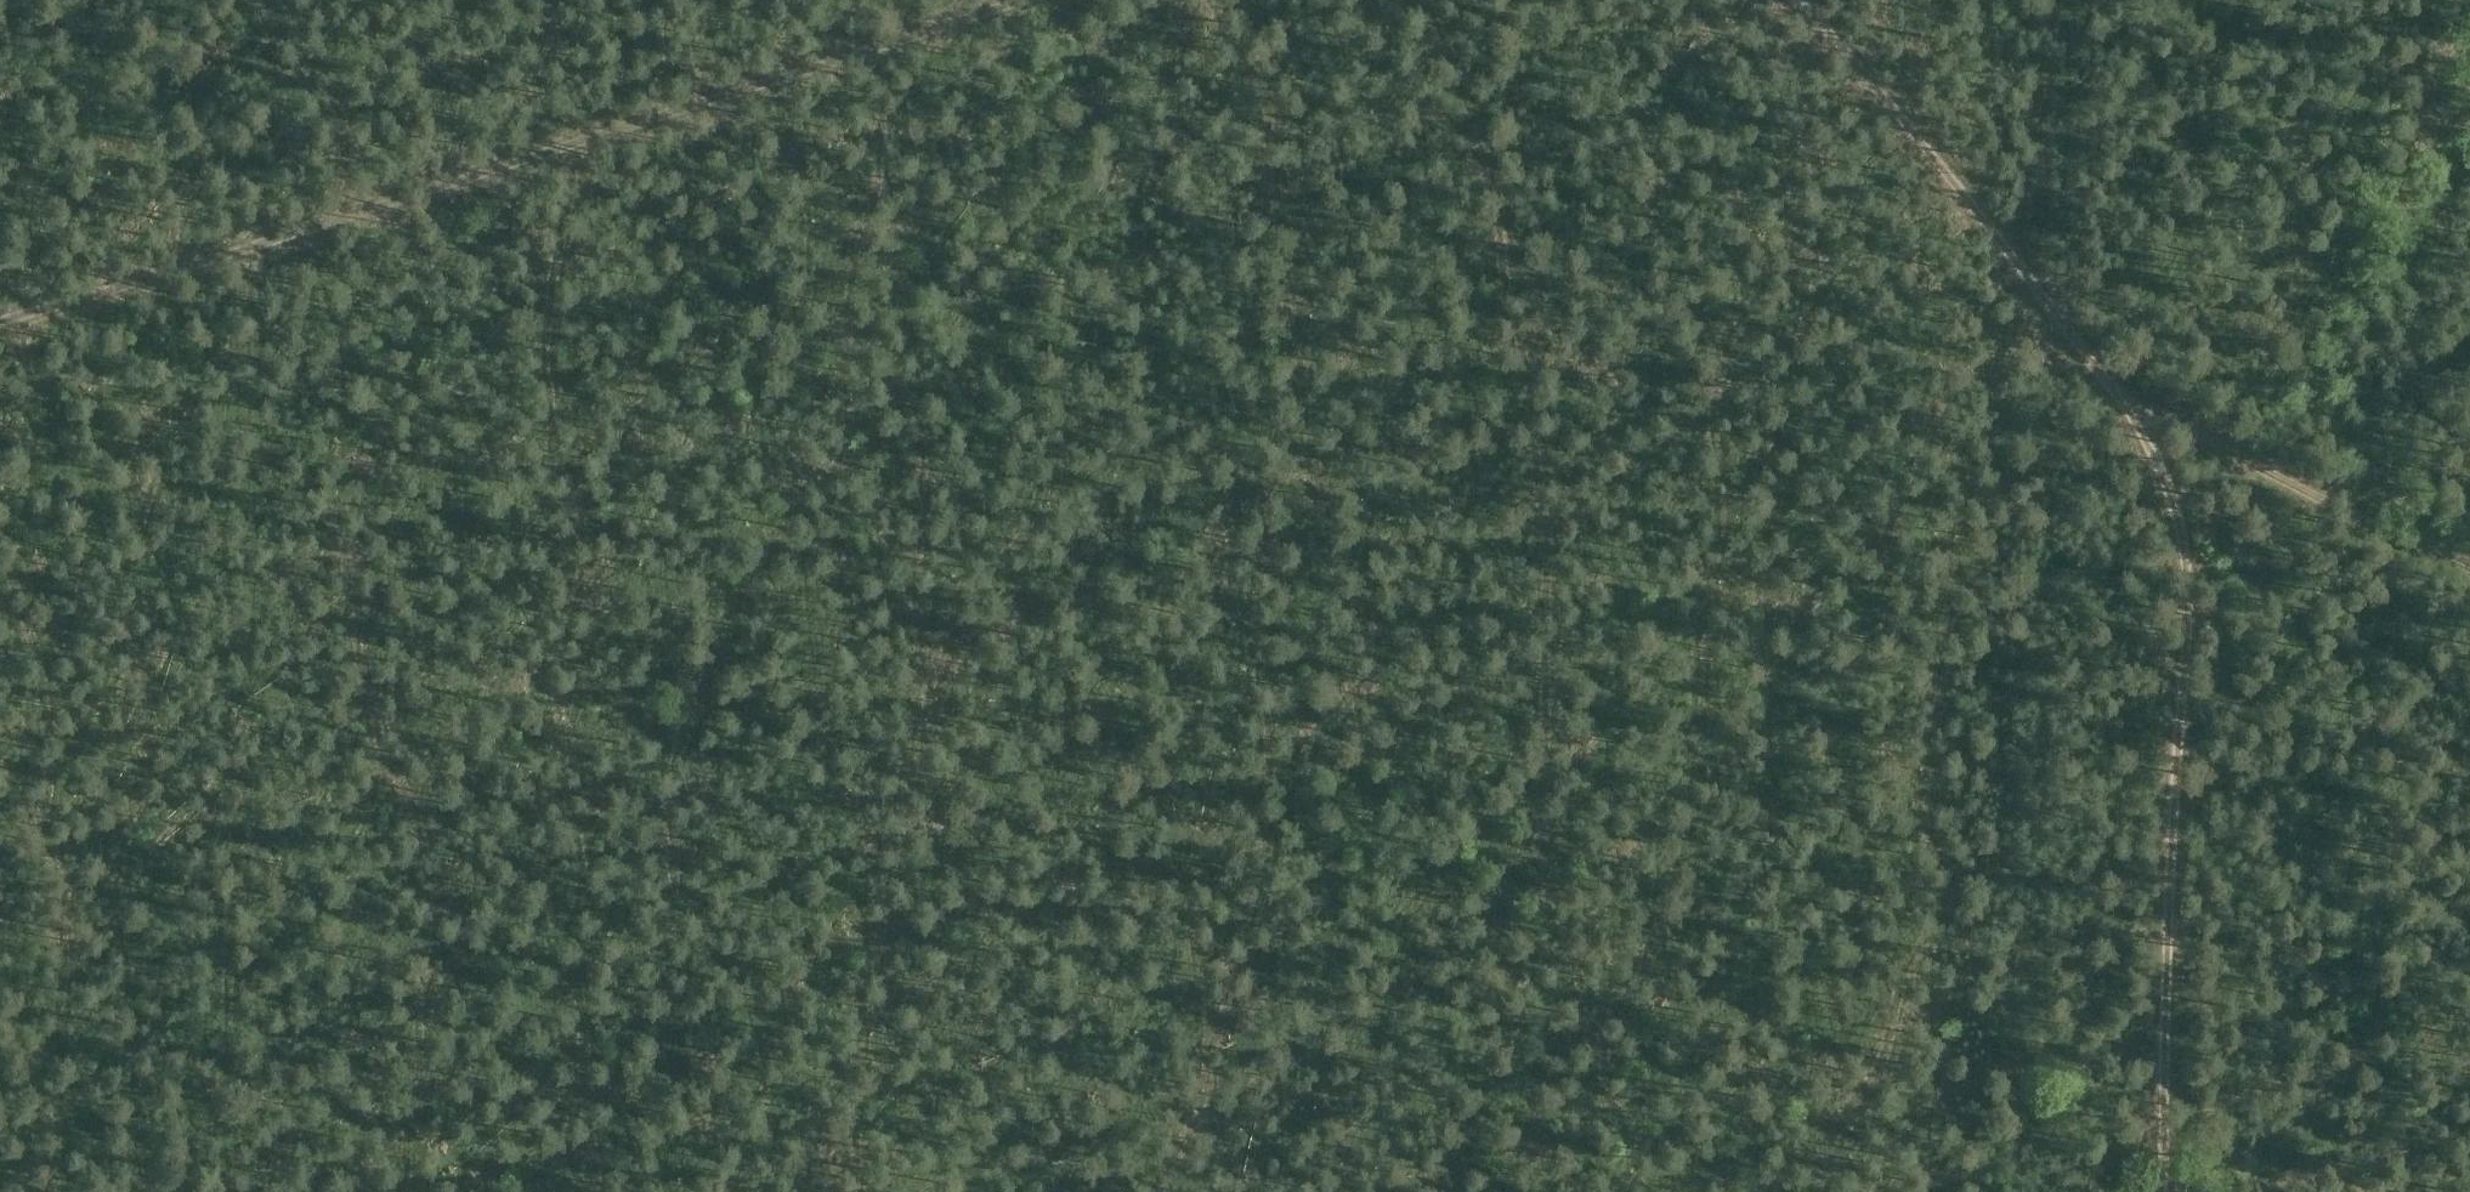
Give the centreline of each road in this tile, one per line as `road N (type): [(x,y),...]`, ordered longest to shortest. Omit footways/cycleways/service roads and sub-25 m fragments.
road 1 (track): [(1805,0),(2083,355),(2120,390),(2147,431),(2182,530),(2193,627),(2170,863),(2158,1191)]
road 2 (track): [(0,334),(1037,0)]
road 3 (track): [(2120,390),(2469,575)]

